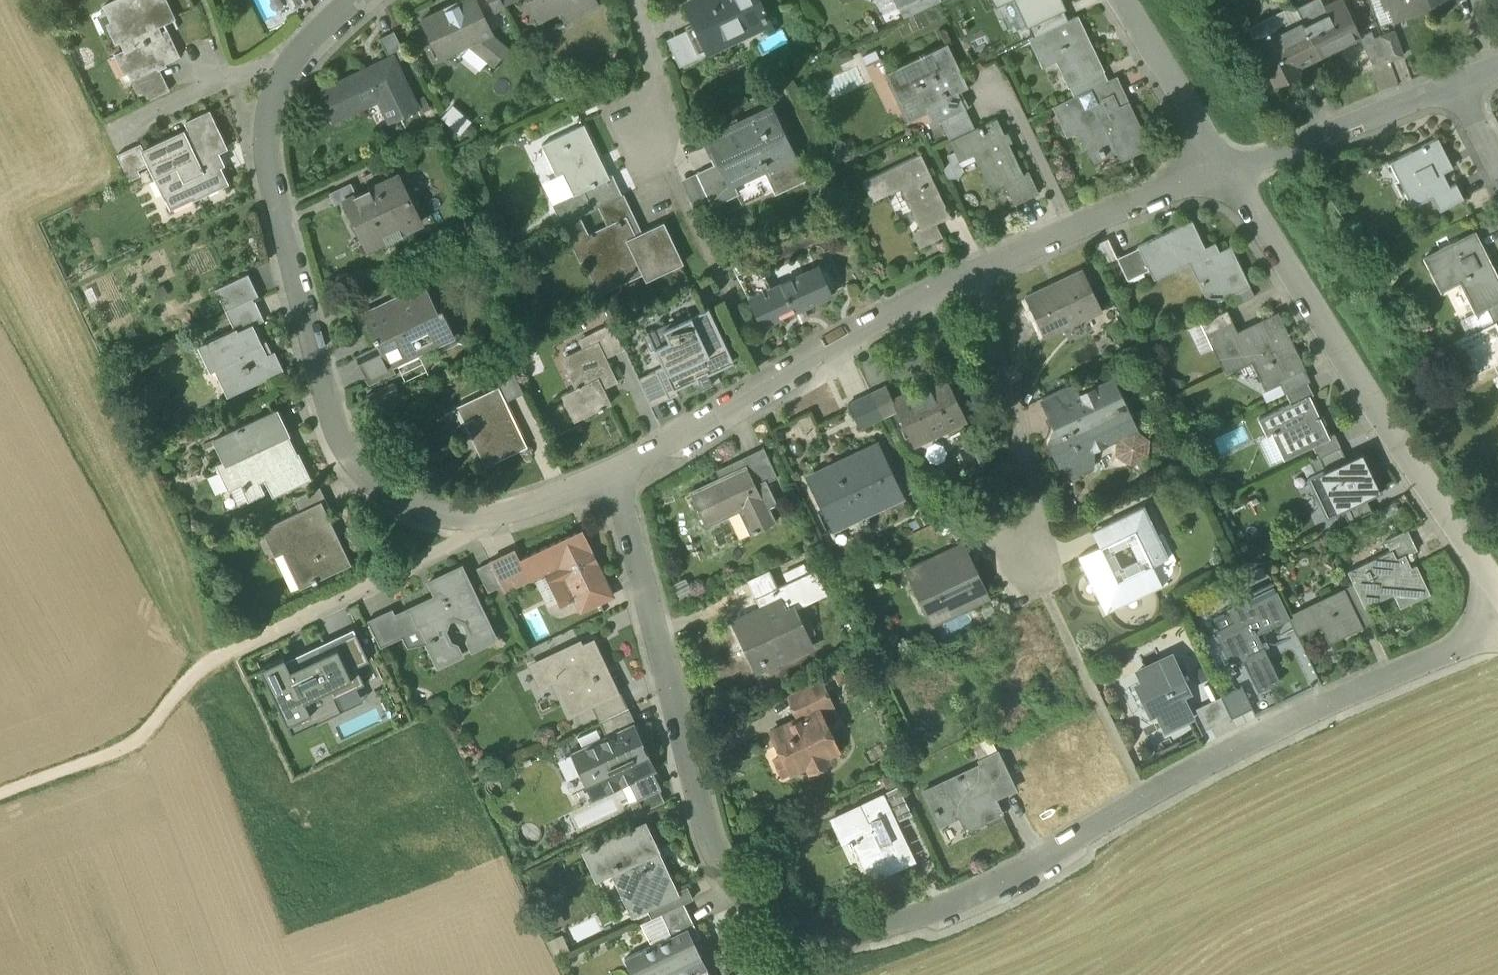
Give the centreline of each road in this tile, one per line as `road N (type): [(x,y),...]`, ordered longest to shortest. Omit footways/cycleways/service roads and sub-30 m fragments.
road 1 (residential): [(614,479),(725,875),(775,920),(816,933),(868,933),(994,886),(1244,746),(1497,625)]
road 2 (residential): [(614,479),(494,525),(396,506),(343,451),(269,163),(272,111),(288,72),(355,0)]
road 3 (residential): [(1497,597),(1224,174)]
road 4 (residential): [(971,274),(614,479)]
road 5 (residential): [(971,274),(1034,507),(1028,547)]
road 6 (track): [(0,794),(131,746),(206,663),(233,650)]
road 7 (residential): [(1224,174),(971,274)]
road 8 (residential): [(1458,87),(1224,174)]
road 9 (residential): [(1120,0),(1224,174)]
road 10 (residential): [(634,0),(666,133)]

